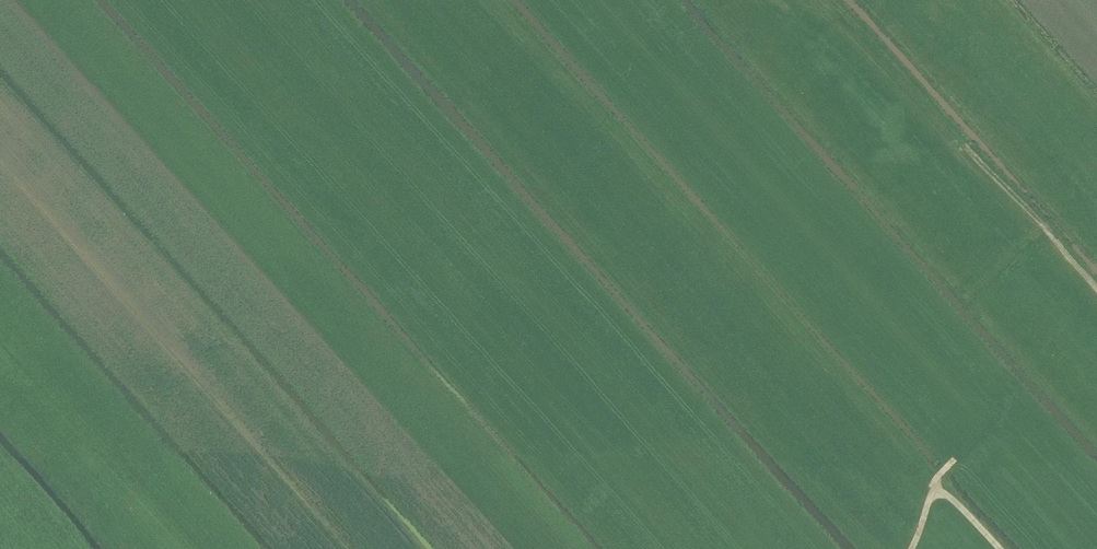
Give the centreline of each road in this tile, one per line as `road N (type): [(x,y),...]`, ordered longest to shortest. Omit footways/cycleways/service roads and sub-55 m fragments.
road 1 (track): [(1096,288),(967,148)]
road 2 (track): [(999,548),(939,491),(936,480),(954,459)]

